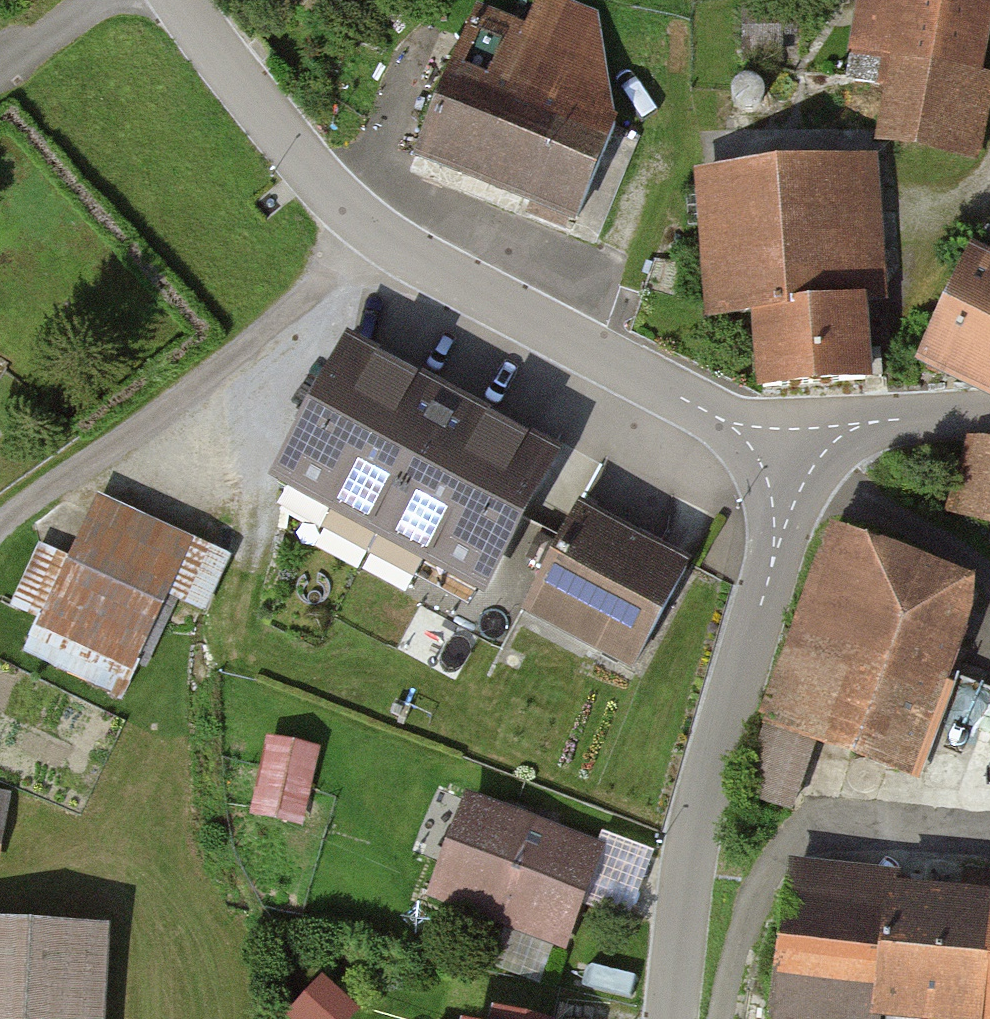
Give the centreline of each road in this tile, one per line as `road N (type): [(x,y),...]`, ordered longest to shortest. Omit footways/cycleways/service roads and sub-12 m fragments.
road 1 (residential): [(182,0),(277,133),(403,250),(790,456)]
road 2 (residential): [(790,456),(773,558),(698,800),(671,1018)]
road 3 (residential): [(725,1018),(774,851),(807,821),(989,832)]
road 4 (residential): [(989,412),(883,421),(790,456)]

